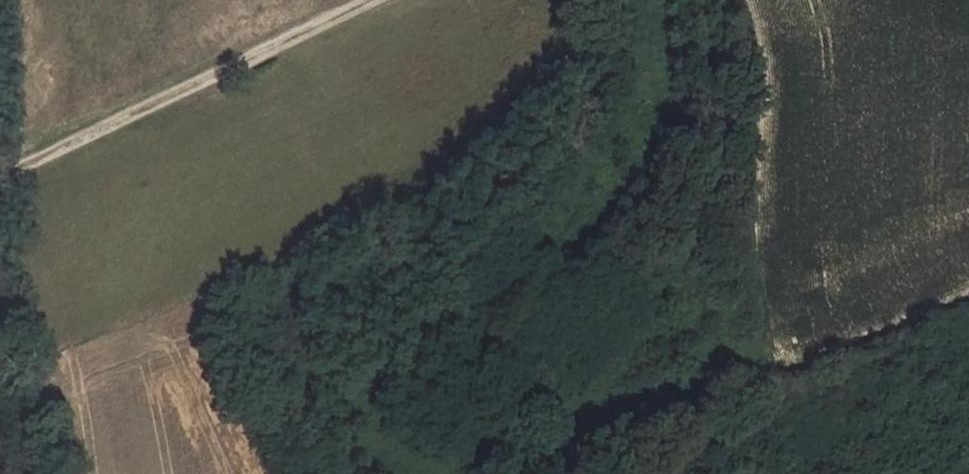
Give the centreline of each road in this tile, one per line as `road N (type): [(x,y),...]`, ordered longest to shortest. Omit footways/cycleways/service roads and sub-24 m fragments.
road 1 (track): [(369,0),(0,175)]

